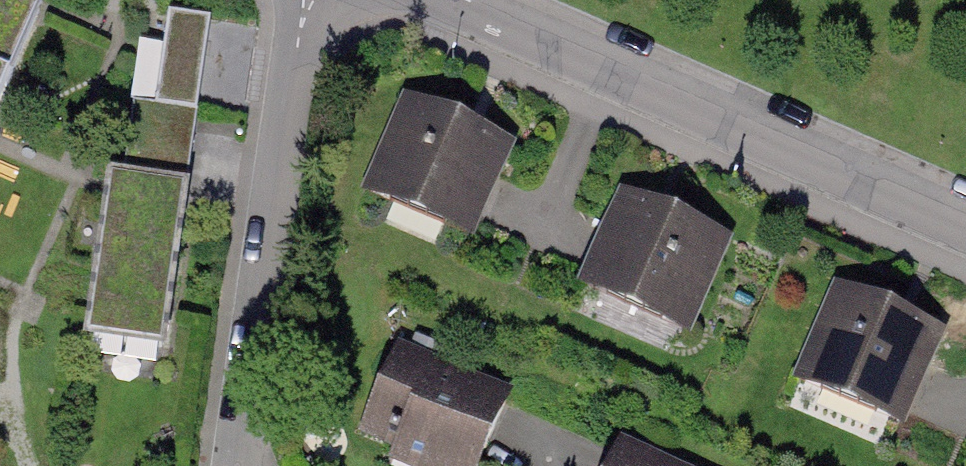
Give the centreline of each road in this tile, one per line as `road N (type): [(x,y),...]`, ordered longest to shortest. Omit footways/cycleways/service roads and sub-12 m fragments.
road 1 (residential): [(467,0),(965,221)]
road 2 (residential): [(247,465),(307,0)]

